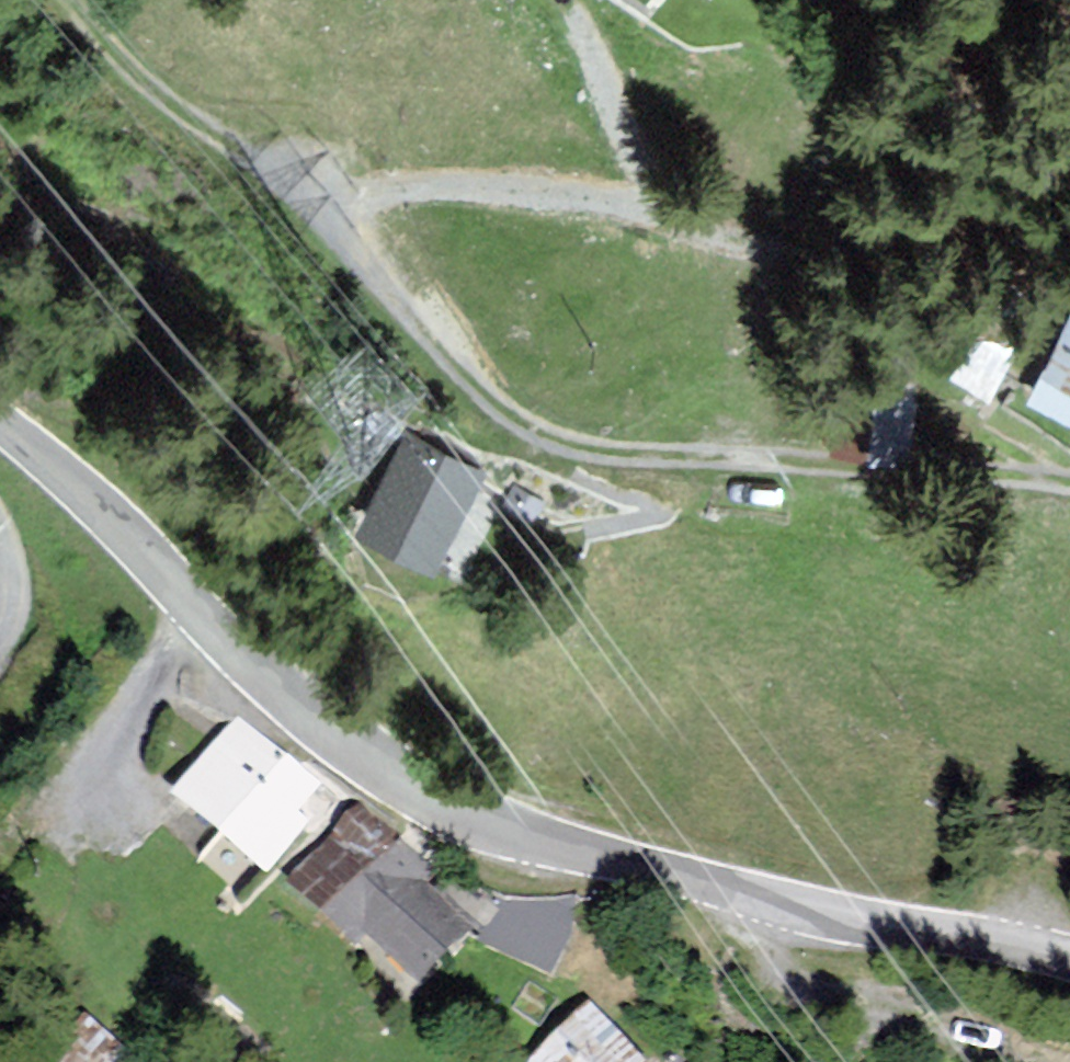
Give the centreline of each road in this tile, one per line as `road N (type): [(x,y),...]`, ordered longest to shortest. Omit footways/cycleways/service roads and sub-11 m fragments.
road 1 (track): [(1069,488),(973,474),(671,463),(599,453),(557,440),(491,397),(334,227),(331,213),(362,195),(455,187),(638,204),(643,173),(575,14)]
road 2 (tertiary): [(0,421),(124,530),(303,709),(422,796),(522,835),(738,894),(1069,961)]
road 3 (track): [(1039,1061),(986,1038),(790,982),(765,943),(764,900)]
road 4 (track): [(70,0),(155,90),(338,203)]

